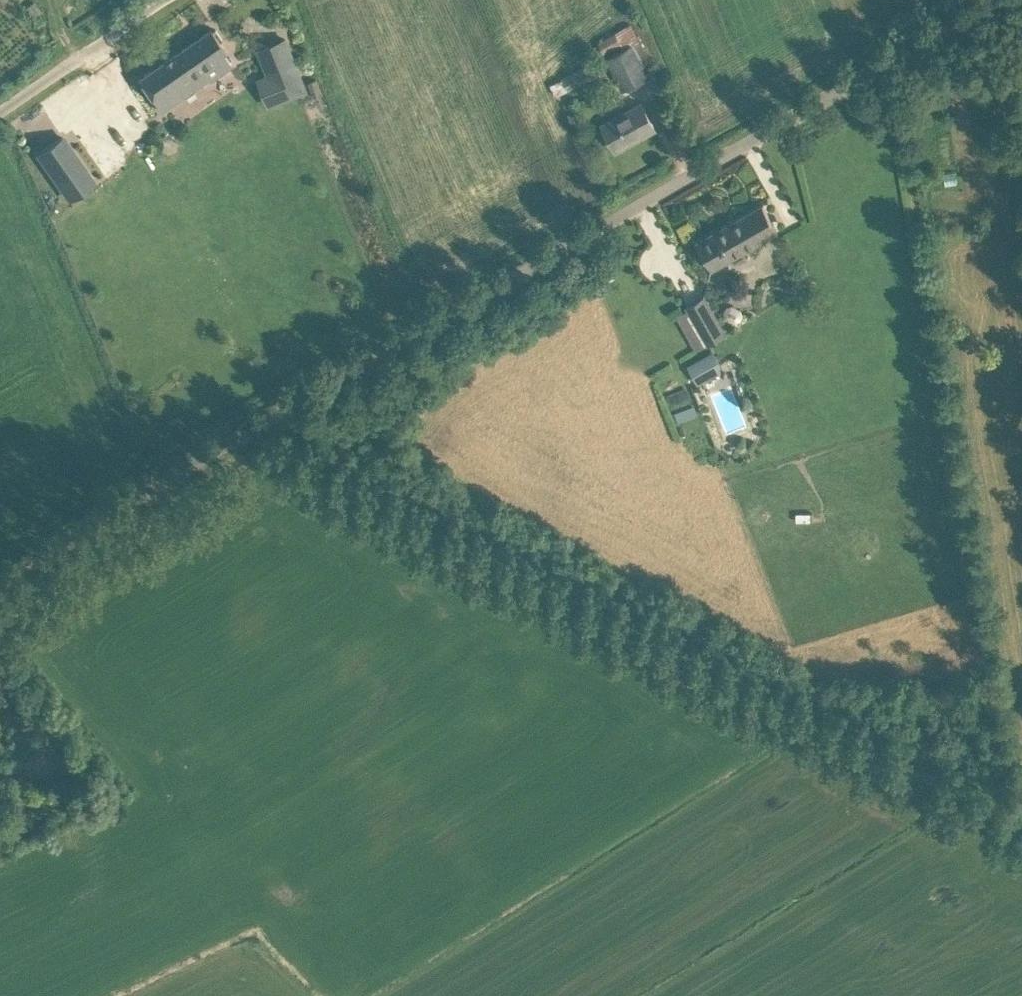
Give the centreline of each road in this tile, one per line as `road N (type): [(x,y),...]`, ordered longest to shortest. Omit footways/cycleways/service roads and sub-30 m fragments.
road 1 (unclassified): [(0,580),(953,0)]
road 2 (unclassified): [(0,111),(147,28)]

